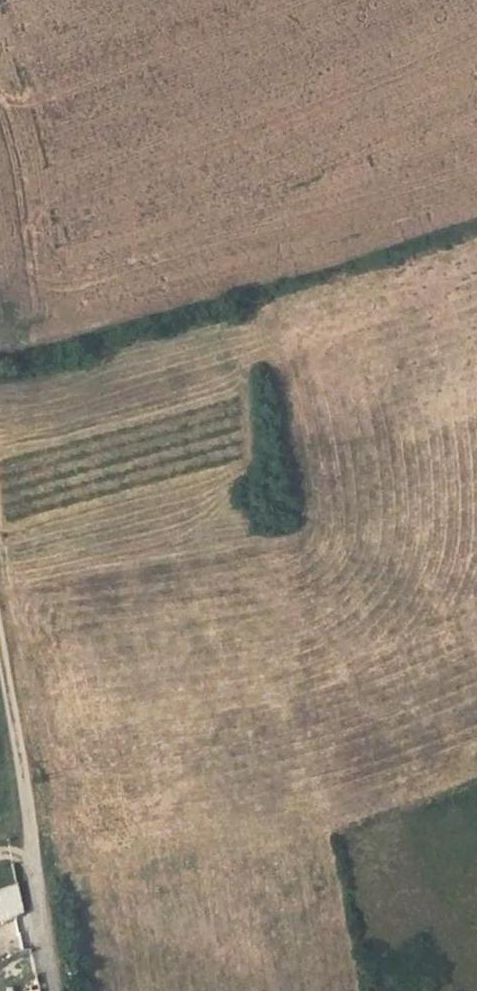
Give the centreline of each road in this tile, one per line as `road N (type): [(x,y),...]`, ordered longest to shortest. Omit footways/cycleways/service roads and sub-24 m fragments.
road 1 (track): [(0,646),(33,852)]
road 2 (unclassified): [(33,852),(57,990)]

